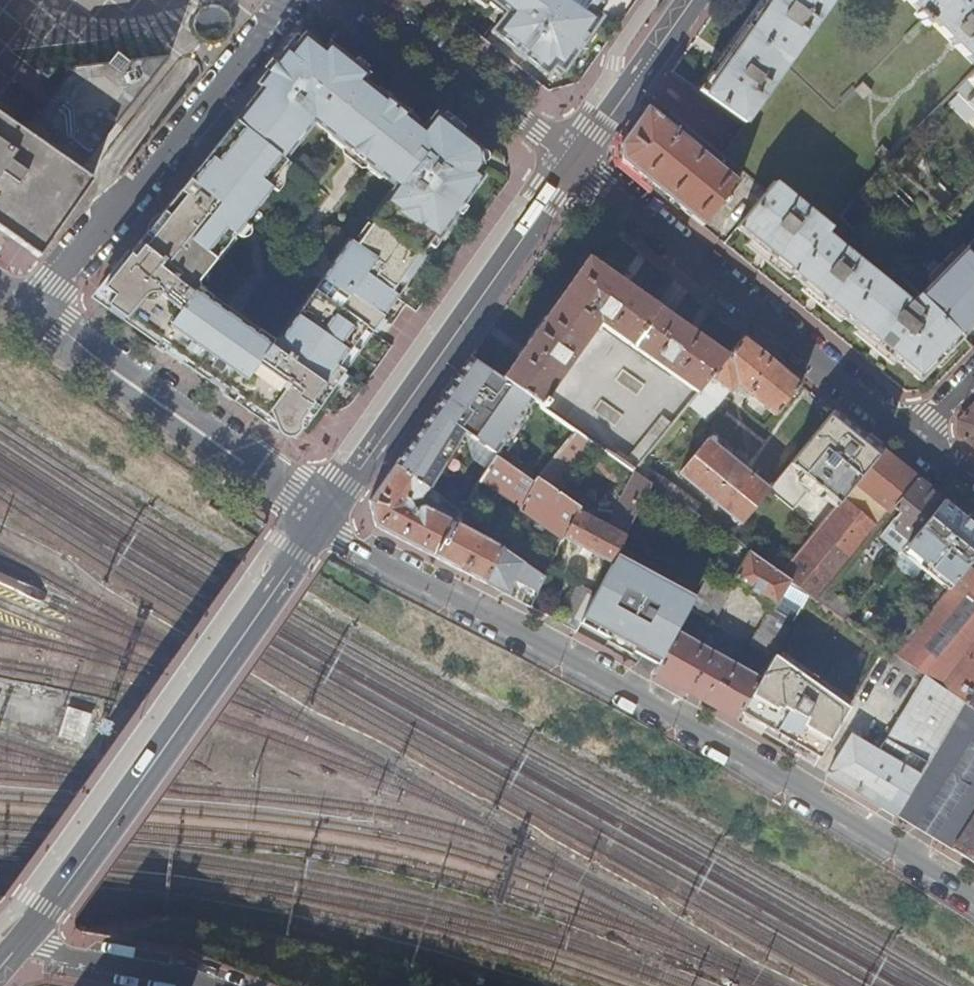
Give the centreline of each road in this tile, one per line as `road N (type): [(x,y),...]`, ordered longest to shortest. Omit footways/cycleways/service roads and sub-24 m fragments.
road 1 (residential): [(973,898),(655,705),(355,545),(320,519)]
road 2 (secondary): [(22,940),(320,519)]
road 3 (secondary): [(320,519),(575,164)]
road 4 (residential): [(575,164),(913,436)]
road 5 (residential): [(292,0),(39,312)]
road 6 (residential): [(320,519),(39,312)]
road 7 (residential): [(575,164),(371,0)]
road 8 (secondary): [(575,164),(688,0)]
road 9 (residential): [(183,985),(22,940)]

